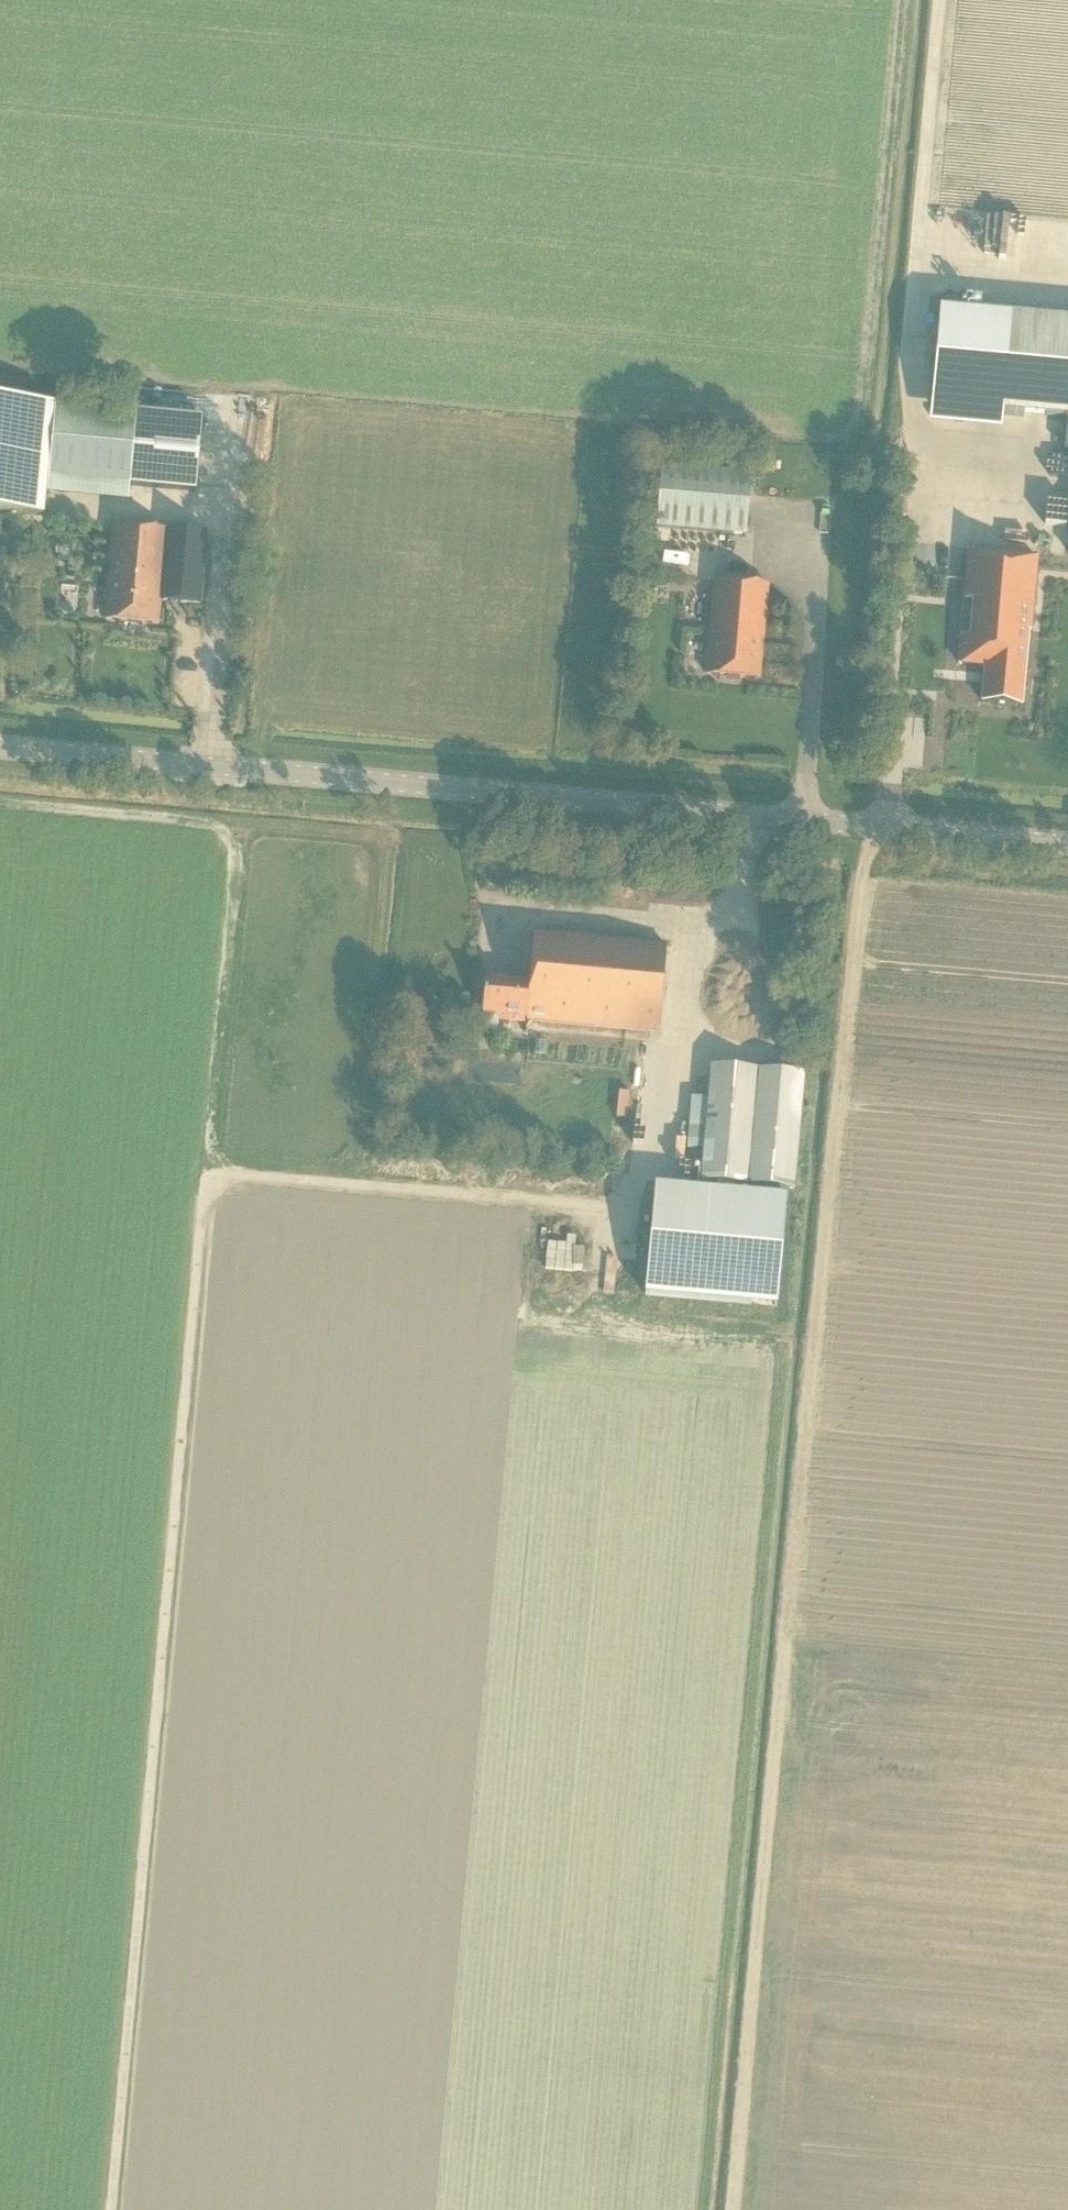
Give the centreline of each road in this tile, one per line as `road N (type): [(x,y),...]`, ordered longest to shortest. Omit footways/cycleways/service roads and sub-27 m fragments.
road 1 (tertiary): [(1067,841),(0,744)]

